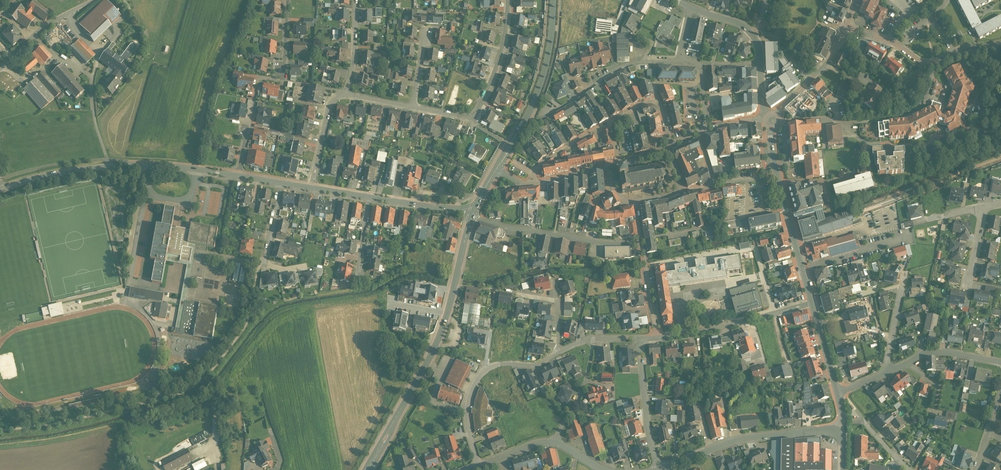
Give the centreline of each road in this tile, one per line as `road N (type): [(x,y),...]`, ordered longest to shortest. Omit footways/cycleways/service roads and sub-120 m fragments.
road 1 (secondary): [(472,215),(432,353),(367,469)]
road 2 (tertiary): [(238,176),(110,167),(1,189)]
road 3 (tertiary): [(838,431),(747,437),(660,469)]
road 4 (secondary): [(553,0),(545,71),(496,170)]
road 5 (residential): [(413,106),(475,112),(502,45),(508,0)]
road 6 (residential): [(481,466),(467,414),(480,376),(559,352)]
road 7 (residential): [(642,243),(597,243),(472,215)]
road 8 (residential): [(846,27),(926,64),(1000,44)]
road 9 (residential): [(657,338),(812,303)]
road 10 (residential): [(678,61),(628,64),(545,114)]
road 11 (residential): [(660,469),(640,338)]
road 12 (tertiary): [(777,178),(812,303)]
road 13 (residential): [(281,183),(266,259),(285,269),(304,266)]

